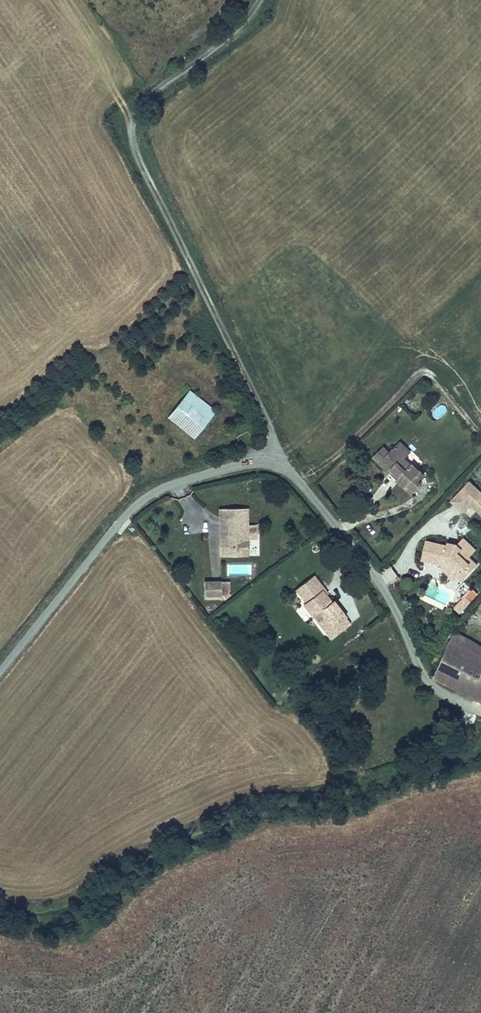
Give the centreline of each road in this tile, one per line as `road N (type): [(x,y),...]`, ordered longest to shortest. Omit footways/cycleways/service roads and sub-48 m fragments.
road 1 (unclassified): [(260,0),(223,41),(144,101),(131,132),(283,460)]
road 2 (unclassified): [(283,460),(213,472),(138,504),(0,672)]
road 3 (unclassified): [(283,460),(394,605),(425,677),(480,712)]

